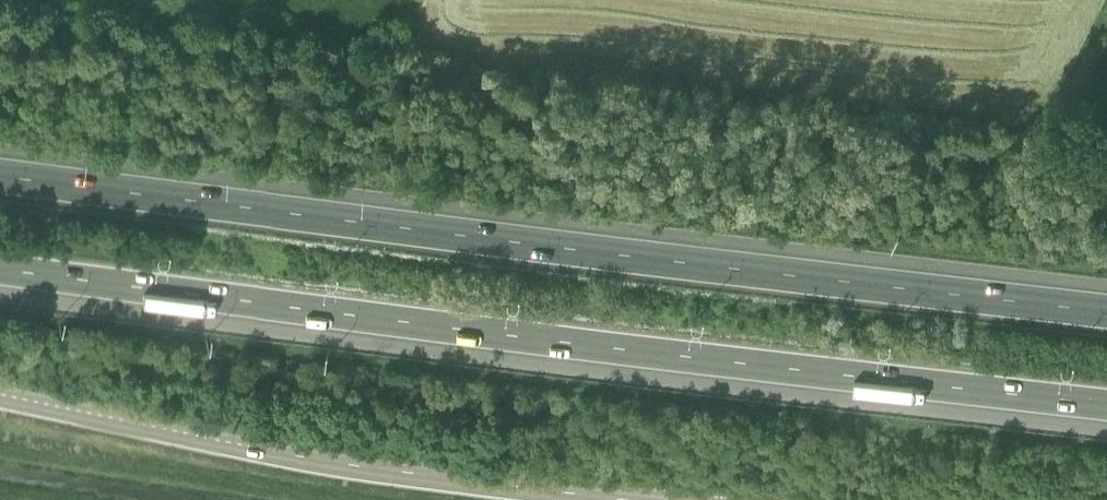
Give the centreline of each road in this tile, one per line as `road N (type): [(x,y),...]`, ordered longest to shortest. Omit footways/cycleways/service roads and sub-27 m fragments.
road 1 (motorway): [(0,261),(1106,390)]
road 2 (motorway): [(1106,294),(0,166)]
road 3 (secondary): [(617,499),(360,467),(0,394)]

